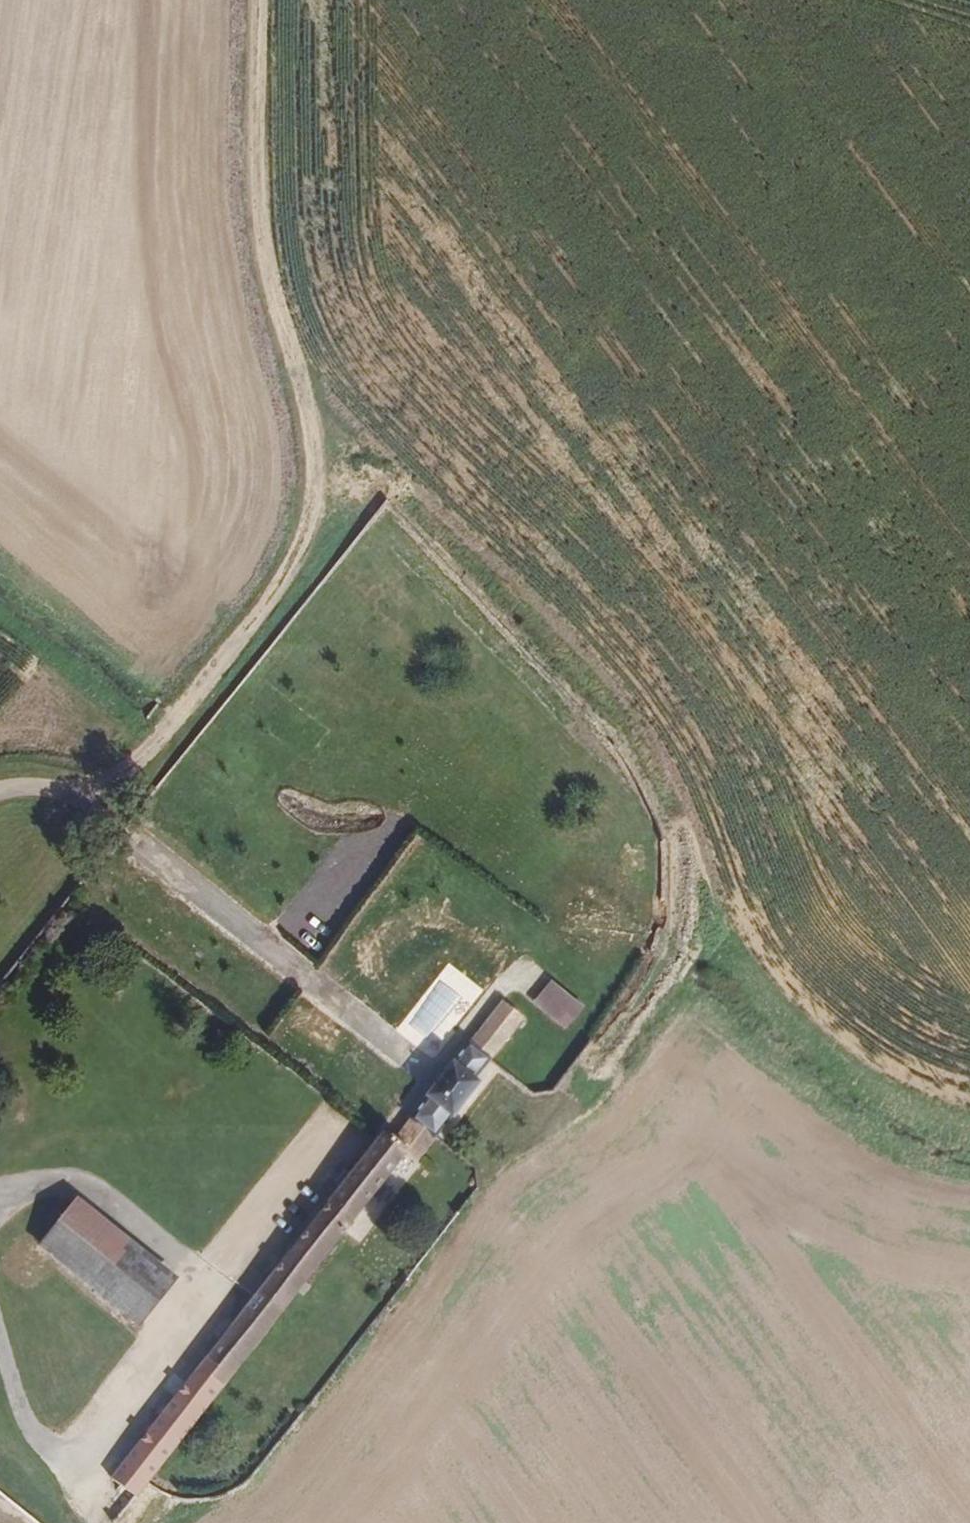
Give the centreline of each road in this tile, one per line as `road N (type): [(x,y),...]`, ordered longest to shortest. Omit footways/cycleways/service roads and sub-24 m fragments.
road 1 (track): [(250,0),(245,87),(254,183),(316,457),(304,524),(288,569),(257,616),(125,775),(87,790),(0,788)]
road 2 (track): [(87,790),(427,1071)]

